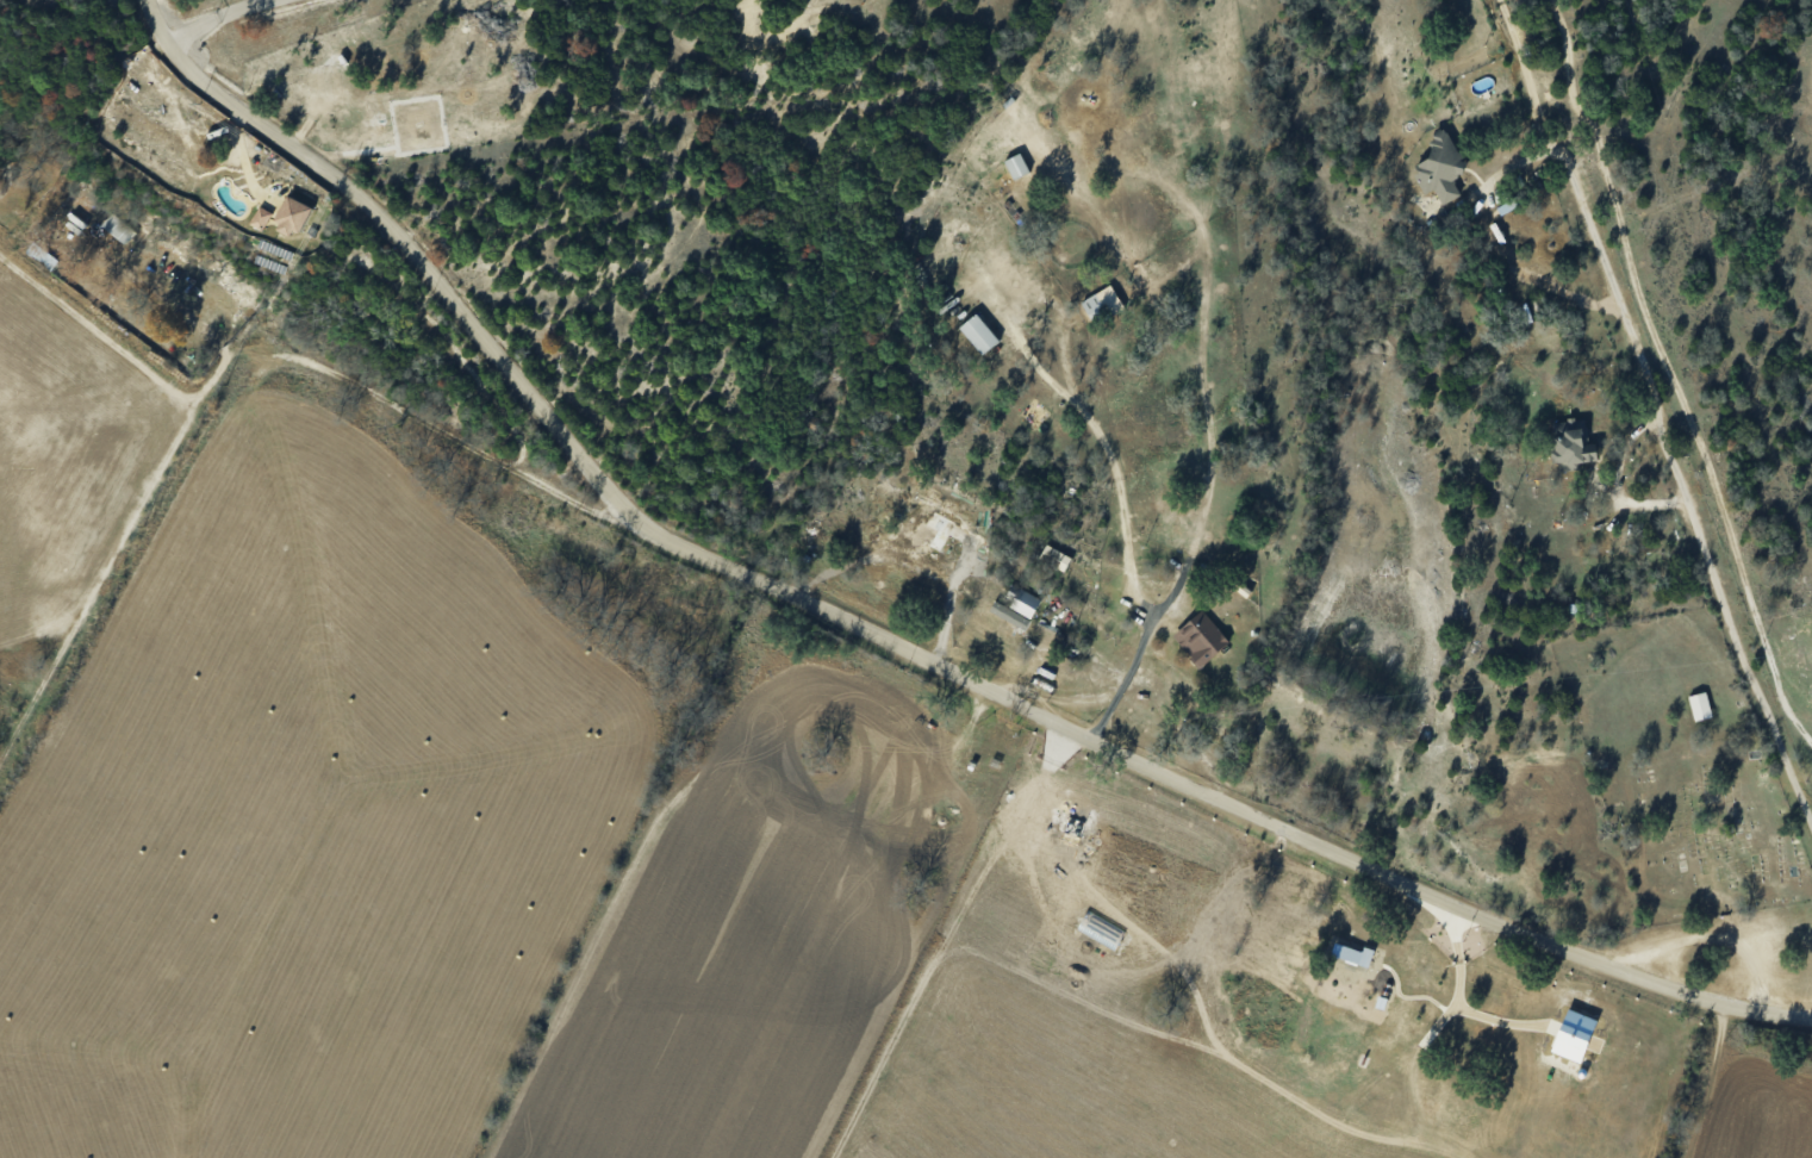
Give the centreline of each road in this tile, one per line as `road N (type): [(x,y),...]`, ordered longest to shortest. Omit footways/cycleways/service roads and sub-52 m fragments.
road 1 (residential): [(137,0),(185,69),(366,205),(635,528),(1463,913),(1701,1001),(1811,1015)]

